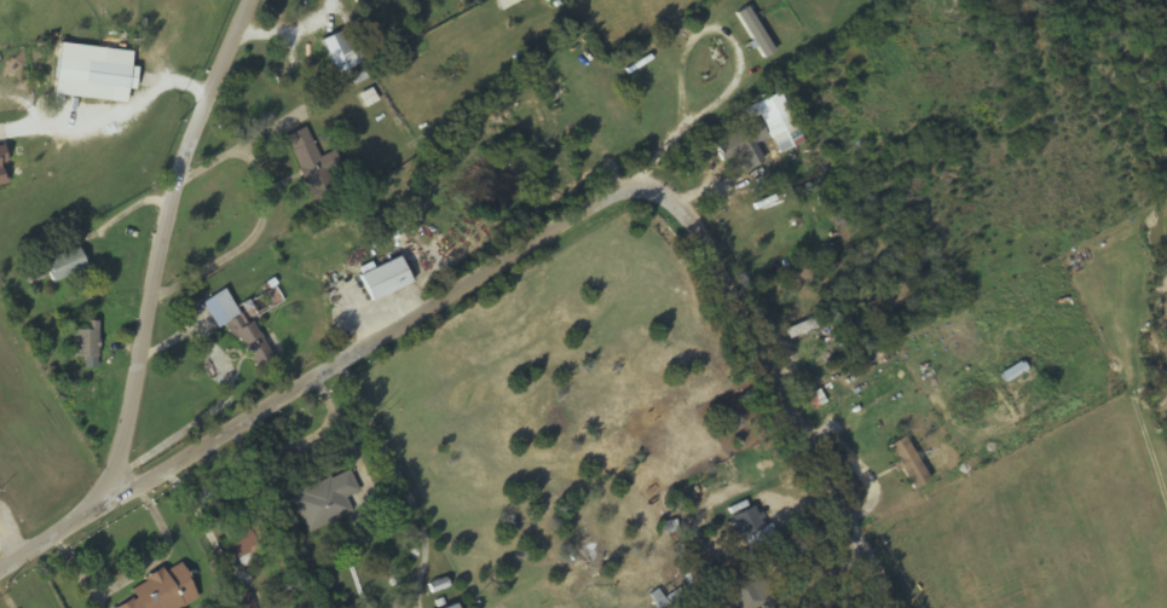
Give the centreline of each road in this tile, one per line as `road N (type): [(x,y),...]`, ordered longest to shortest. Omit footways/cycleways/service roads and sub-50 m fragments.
road 1 (residential): [(899,607),(687,202),(662,187),(622,190),(0,572)]
road 2 (residential): [(123,494),(171,213),(256,0)]

